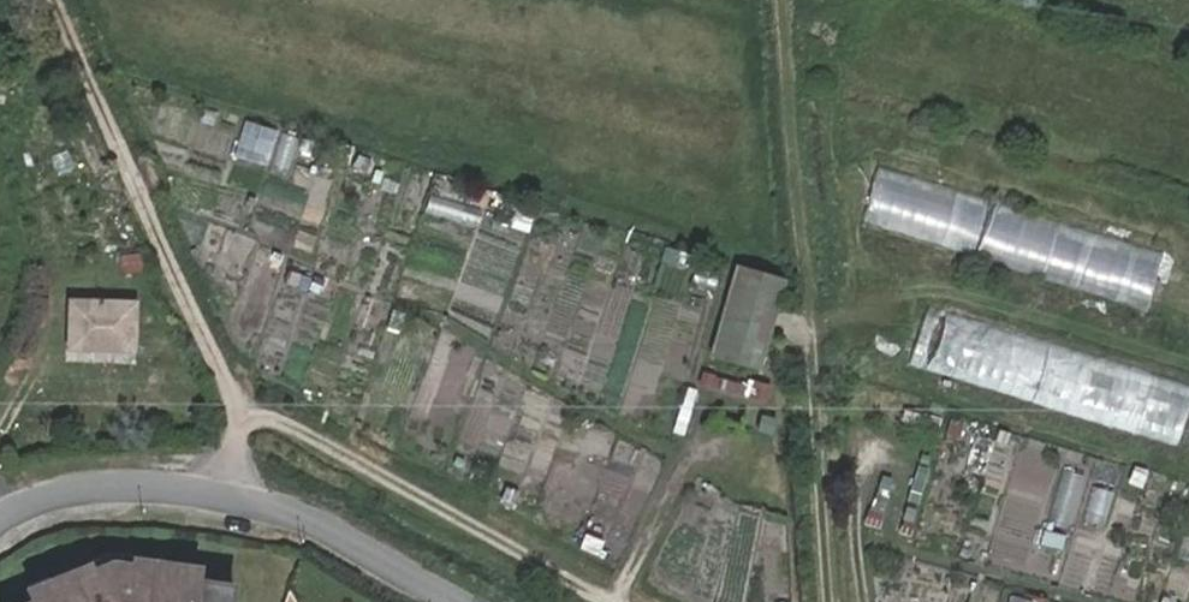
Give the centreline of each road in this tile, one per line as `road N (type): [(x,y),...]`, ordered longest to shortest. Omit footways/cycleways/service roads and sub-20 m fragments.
road 1 (track): [(55,0),(234,400),(239,417),(226,491)]
road 2 (residential): [(0,523),(74,489),(150,483),(226,491),(319,522),(458,601)]
road 3 (track): [(604,601),(308,434),(239,417)]
road 4 (track): [(828,601),(807,328)]
road 5 (track): [(617,601),(683,466),(705,453)]
road 6 (track): [(0,429),(57,305)]
road 7 (track): [(866,601),(856,520),(863,472)]

